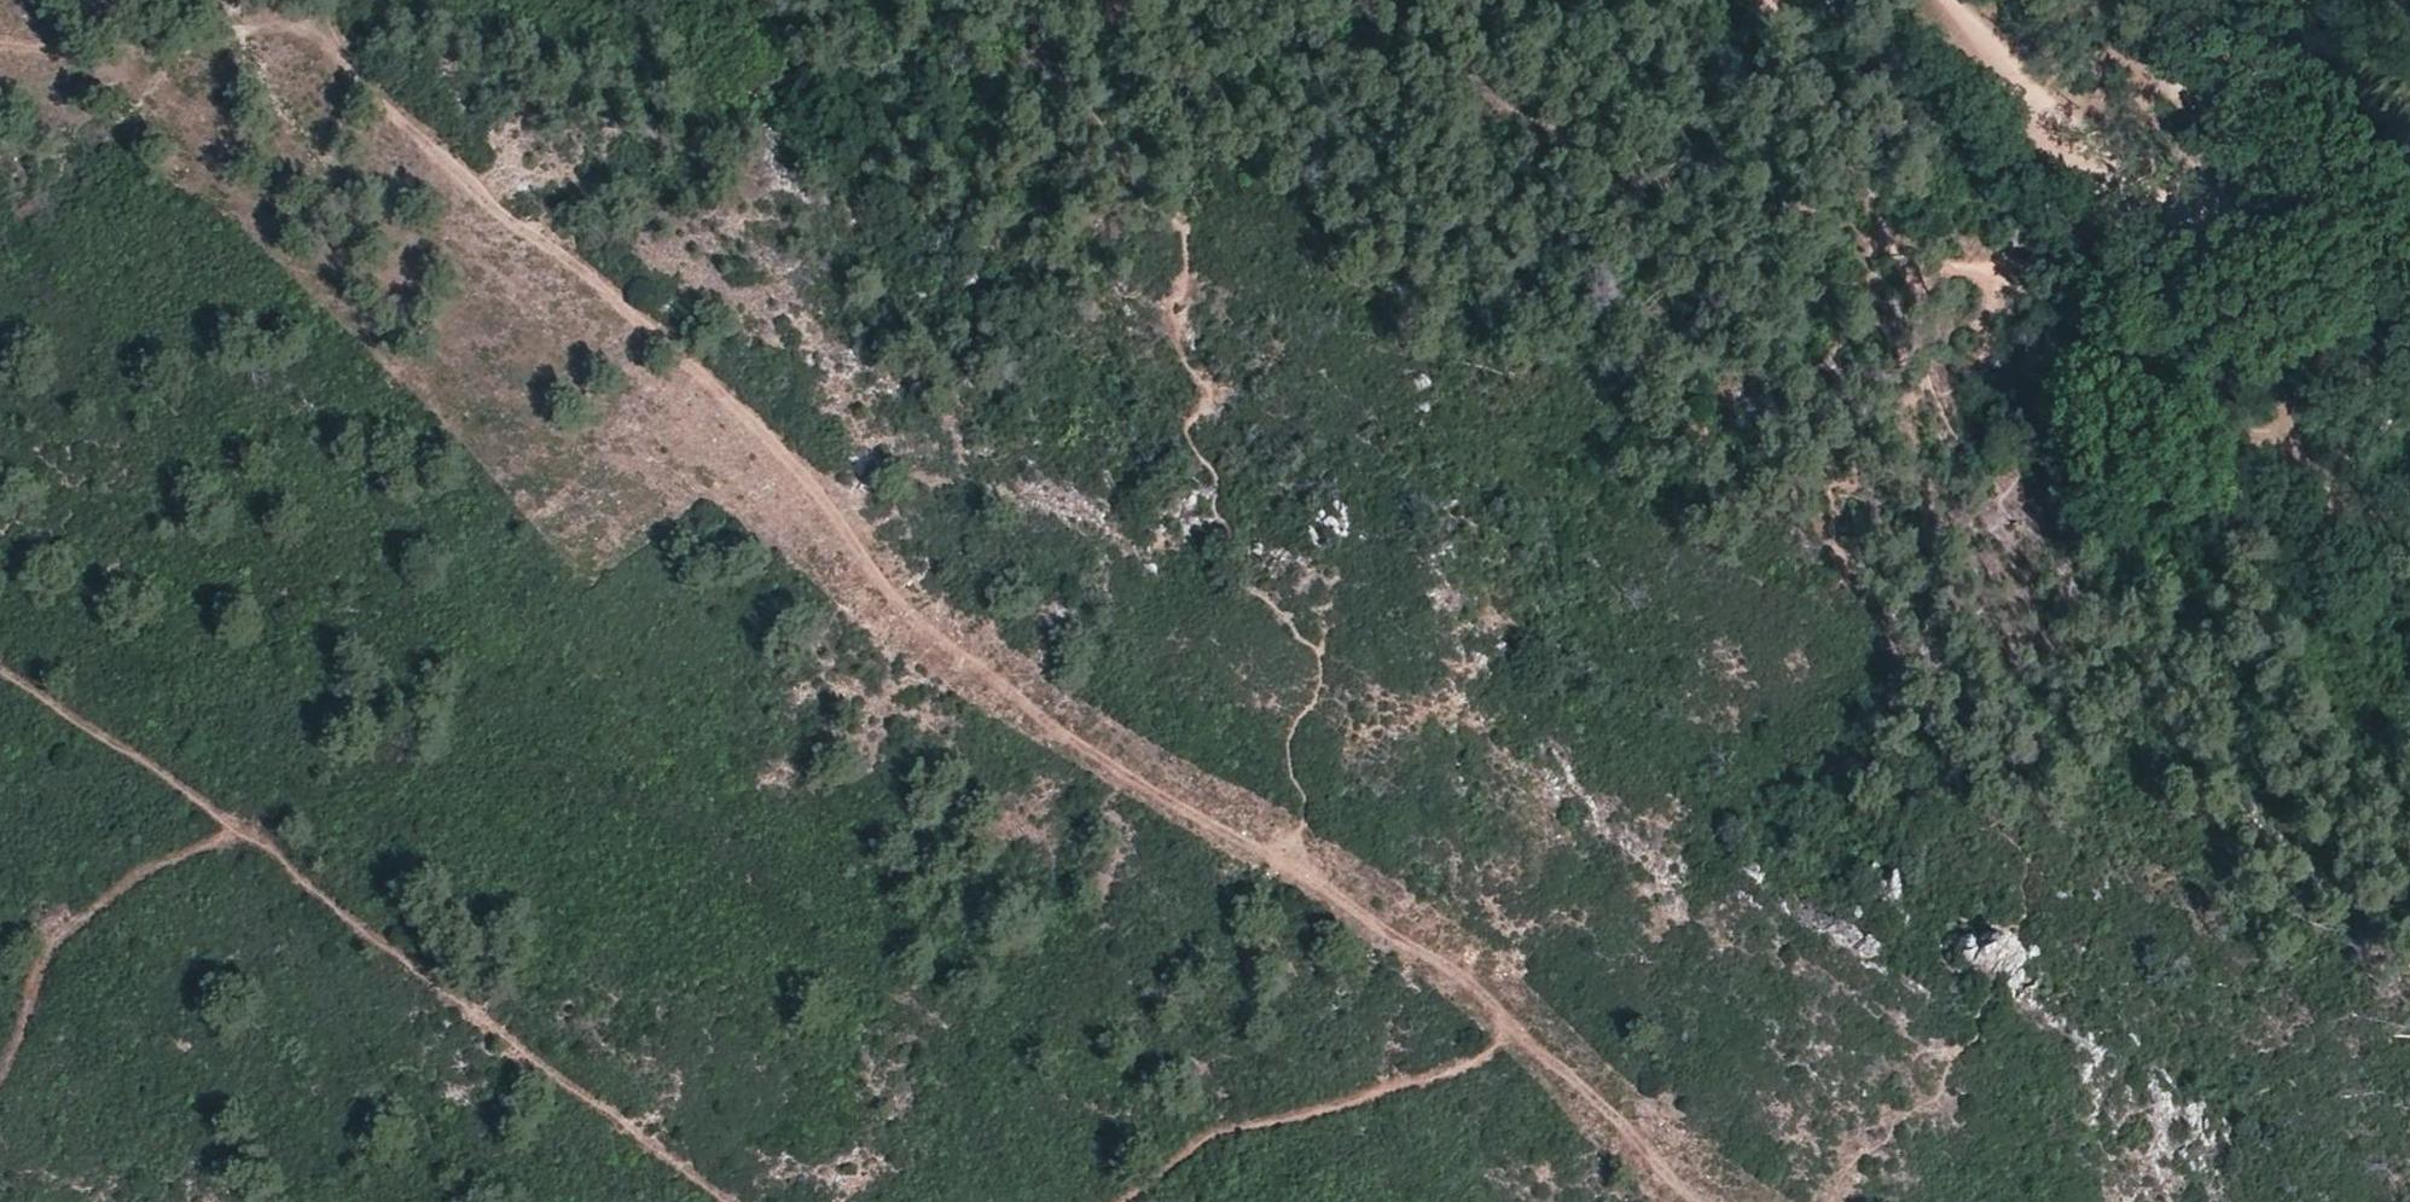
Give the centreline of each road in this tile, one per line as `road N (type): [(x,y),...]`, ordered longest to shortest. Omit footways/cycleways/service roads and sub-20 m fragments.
road 1 (track): [(718,387),(336,201),(180,99),(39,49),(0,45)]
road 2 (track): [(1953,0),(2274,310),(2335,378),(2379,464),(2409,489)]

